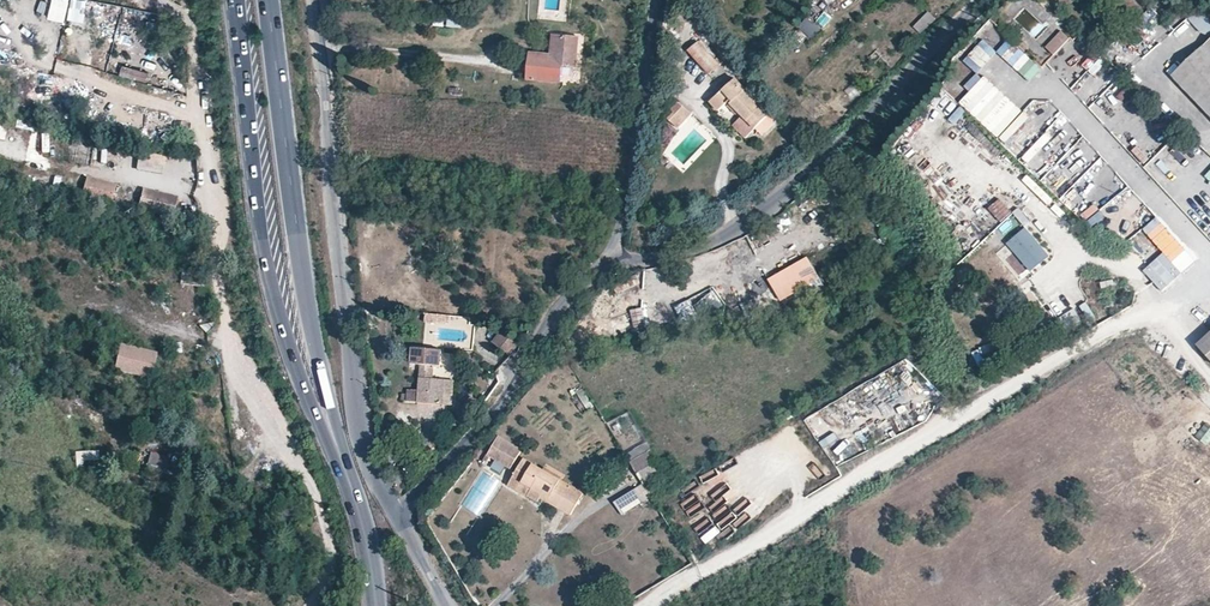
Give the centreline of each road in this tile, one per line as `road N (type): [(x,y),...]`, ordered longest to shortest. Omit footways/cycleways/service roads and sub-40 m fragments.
road 1 (trunk): [(251,0),(305,605)]
road 2 (trunk): [(333,605),(280,0)]
road 3 (unclassified): [(315,605),(331,567),(326,529),(227,336),(194,59)]
road 4 (track): [(643,605),(1137,316)]
road 5 (residential): [(315,0),(354,392),(369,460),(397,515)]
road 6 (primary): [(234,0),(262,231),(306,380),(353,483)]
road 7 (primary): [(353,483),(307,297),(268,0)]
road 8 (residential): [(613,259),(662,259),(756,215),(829,163),(988,0)]
road 9 (residential): [(397,515),(482,424),(571,295),(613,259)]
road 10 (residential): [(654,0),(628,202),(613,259)]
road 11 (primary): [(353,483),(375,605)]

